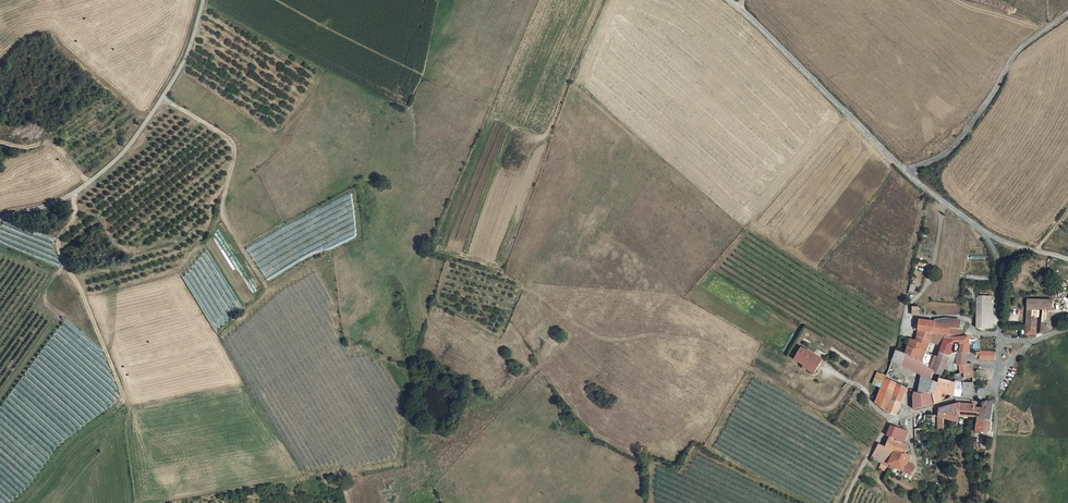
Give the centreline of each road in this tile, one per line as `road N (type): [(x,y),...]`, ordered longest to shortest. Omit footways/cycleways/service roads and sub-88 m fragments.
road 1 (unclassified): [(728,0),(904,171),(986,235)]
road 2 (unclassified): [(203,0),(192,42),(133,143),(90,184),(0,220)]
road 3 (track): [(904,171),(951,151),(999,88),(1017,50),(1067,13)]
road 4 (unclassified): [(998,380),(976,402),(887,424),(845,502)]
road 5 (track): [(853,385),(828,410),(816,407),(702,343)]

